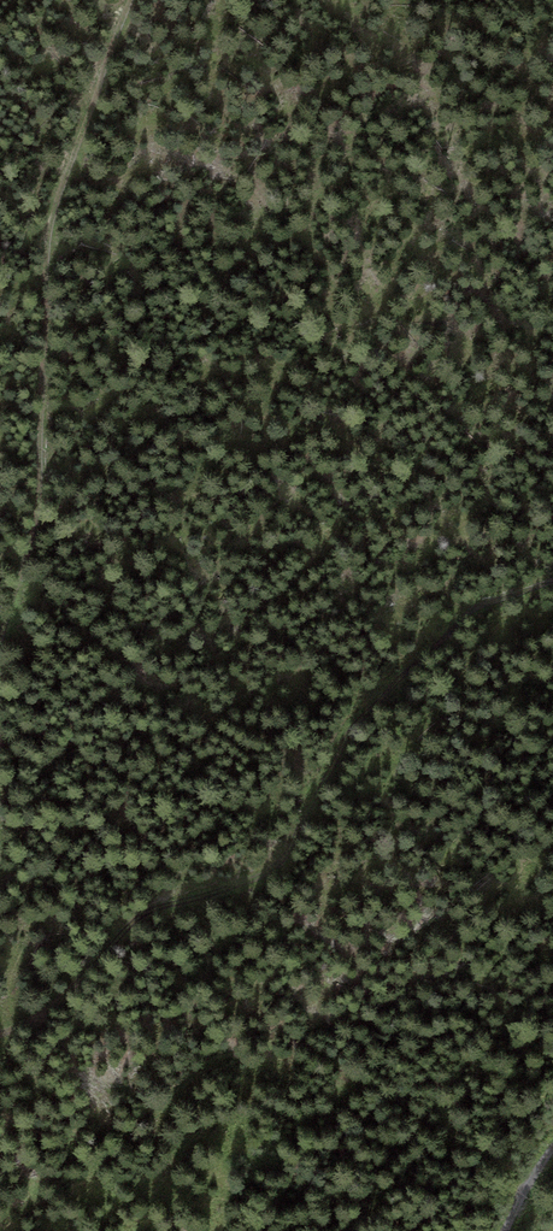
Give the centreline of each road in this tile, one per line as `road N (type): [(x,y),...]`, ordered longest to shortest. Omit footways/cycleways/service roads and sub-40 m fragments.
road 1 (track): [(0,988),(6,1016),(114,941),(153,893),(252,883),(279,862),(371,701),(478,607),(552,582)]
road 2 (track): [(132,0),(47,236),(39,482),(0,670)]

